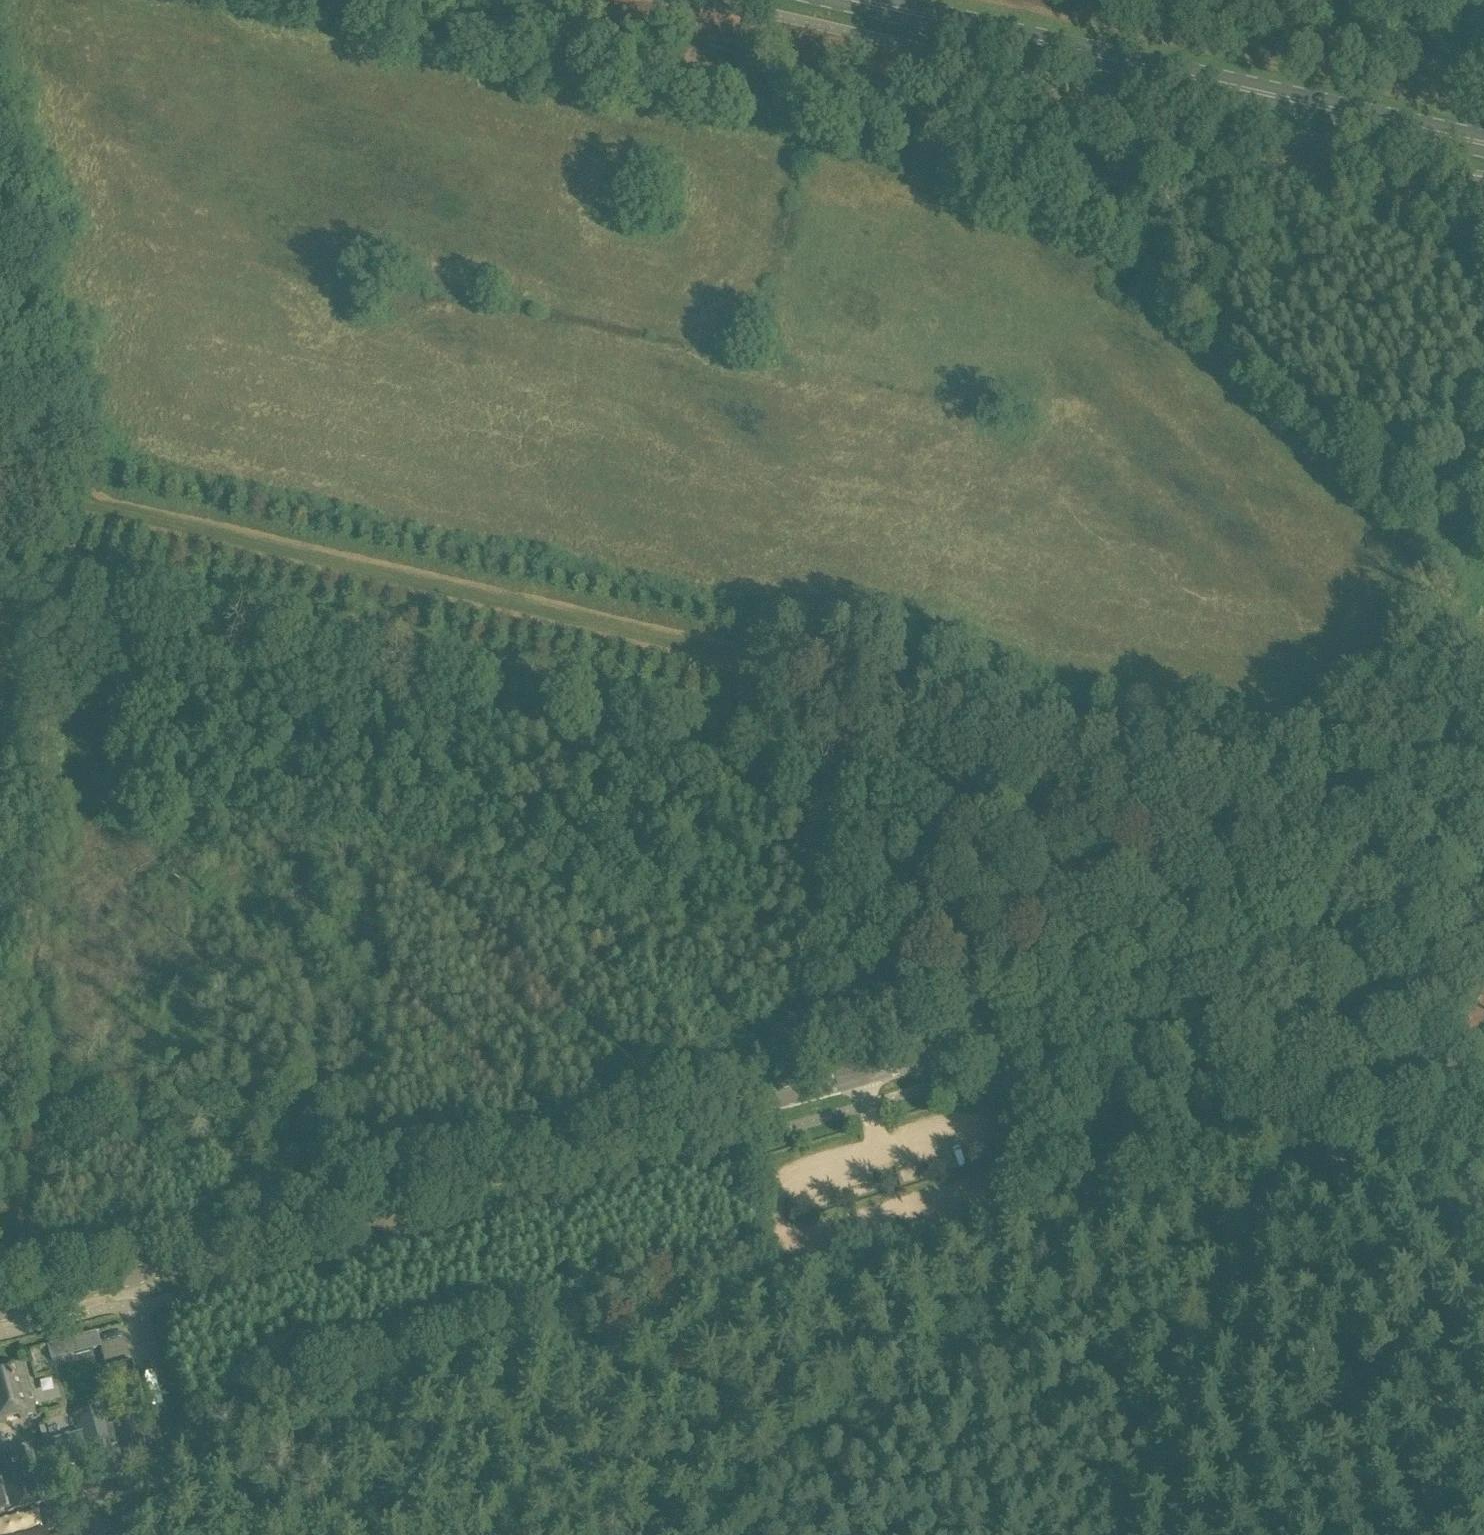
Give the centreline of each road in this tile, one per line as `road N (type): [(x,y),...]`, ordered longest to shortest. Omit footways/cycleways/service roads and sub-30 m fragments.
road 1 (tertiary): [(1483,902),(0,1313)]
road 2 (primary): [(1483,138),(871,0)]
road 3 (track): [(66,587),(0,1197)]
road 4 (track): [(0,285),(59,495)]

